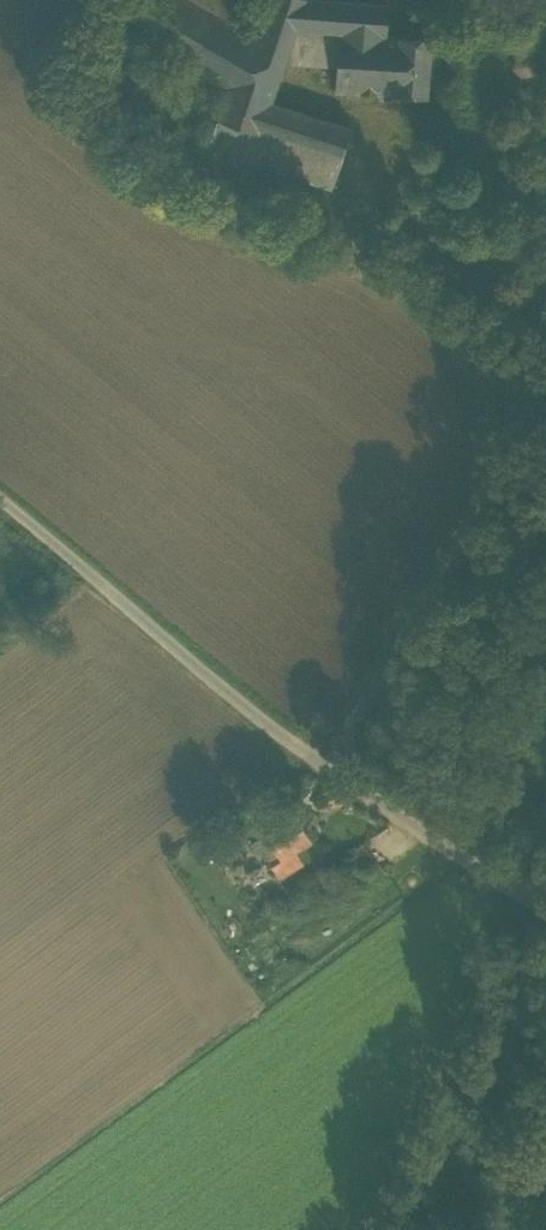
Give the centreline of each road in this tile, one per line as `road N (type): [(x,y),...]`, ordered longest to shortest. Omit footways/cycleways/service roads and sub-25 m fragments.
road 1 (unclassified): [(0,490),(326,769),(545,911)]

